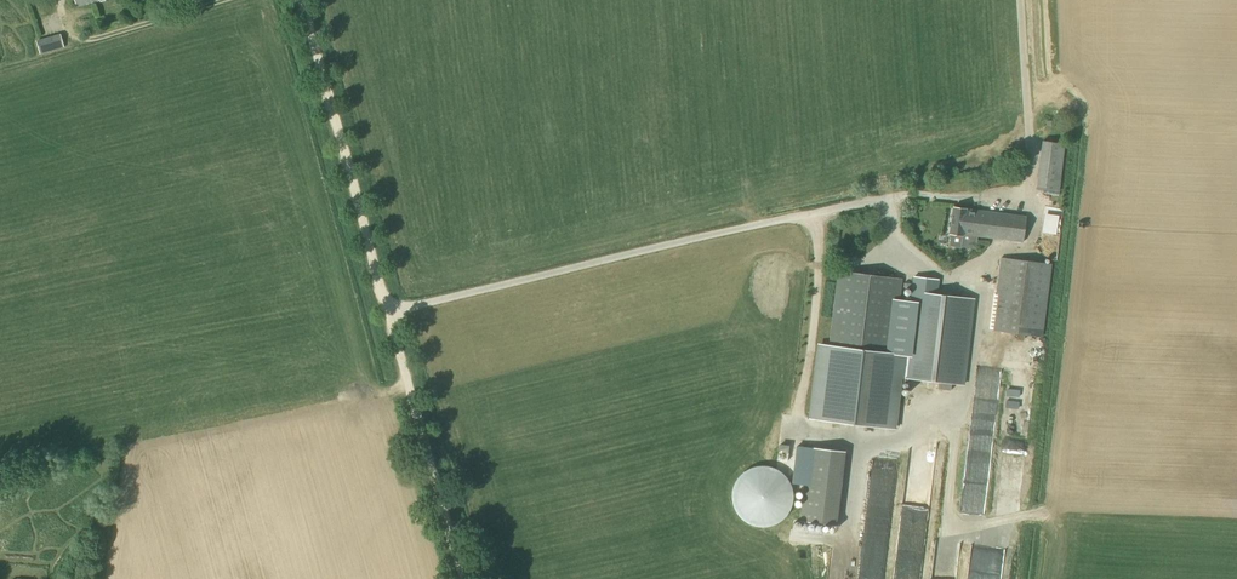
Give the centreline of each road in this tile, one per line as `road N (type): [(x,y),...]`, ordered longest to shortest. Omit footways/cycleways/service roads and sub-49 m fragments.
road 1 (track): [(466,578),(302,0)]
road 2 (track): [(391,315),(888,200)]

